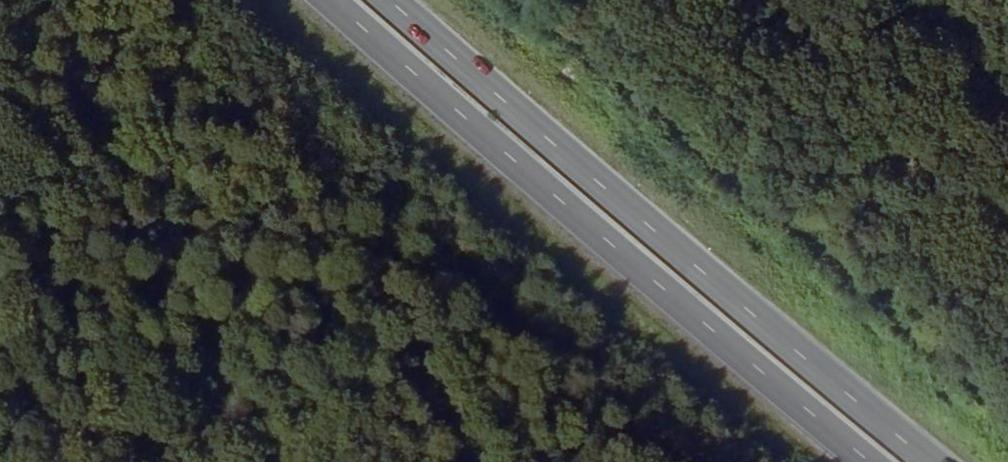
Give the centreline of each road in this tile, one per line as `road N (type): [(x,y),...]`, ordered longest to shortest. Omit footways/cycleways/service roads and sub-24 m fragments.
road 1 (trunk): [(918,461),(389,0)]
road 2 (trunk): [(332,0),(860,461)]

